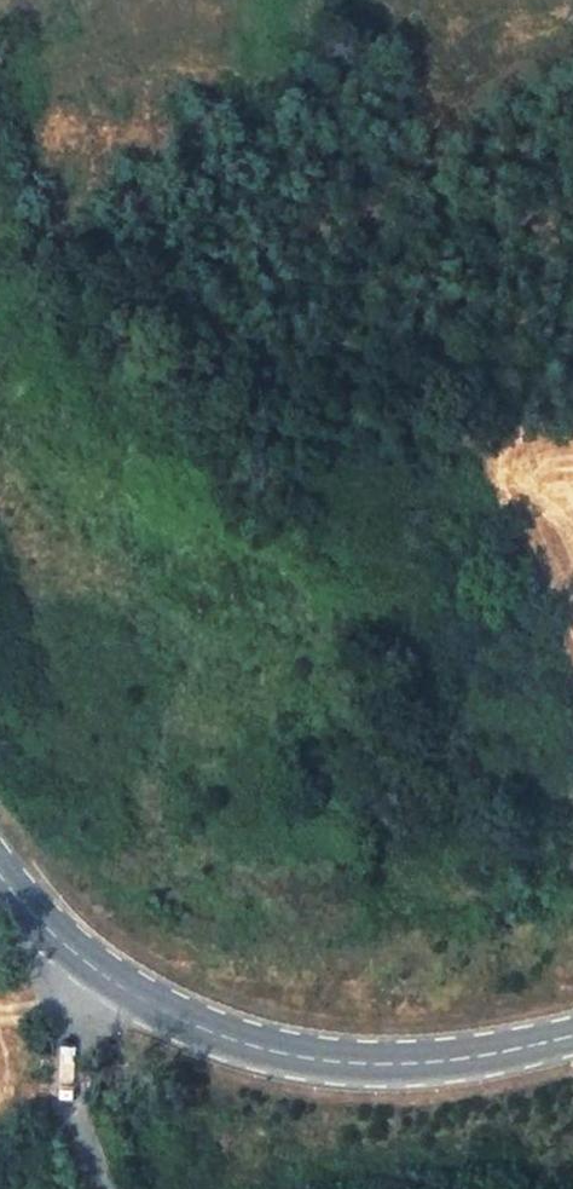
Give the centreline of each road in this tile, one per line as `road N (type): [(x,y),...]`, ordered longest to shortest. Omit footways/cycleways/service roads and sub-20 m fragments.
road 1 (tertiary): [(572,1036),(409,1066),(224,1046),(82,977),(0,885)]

